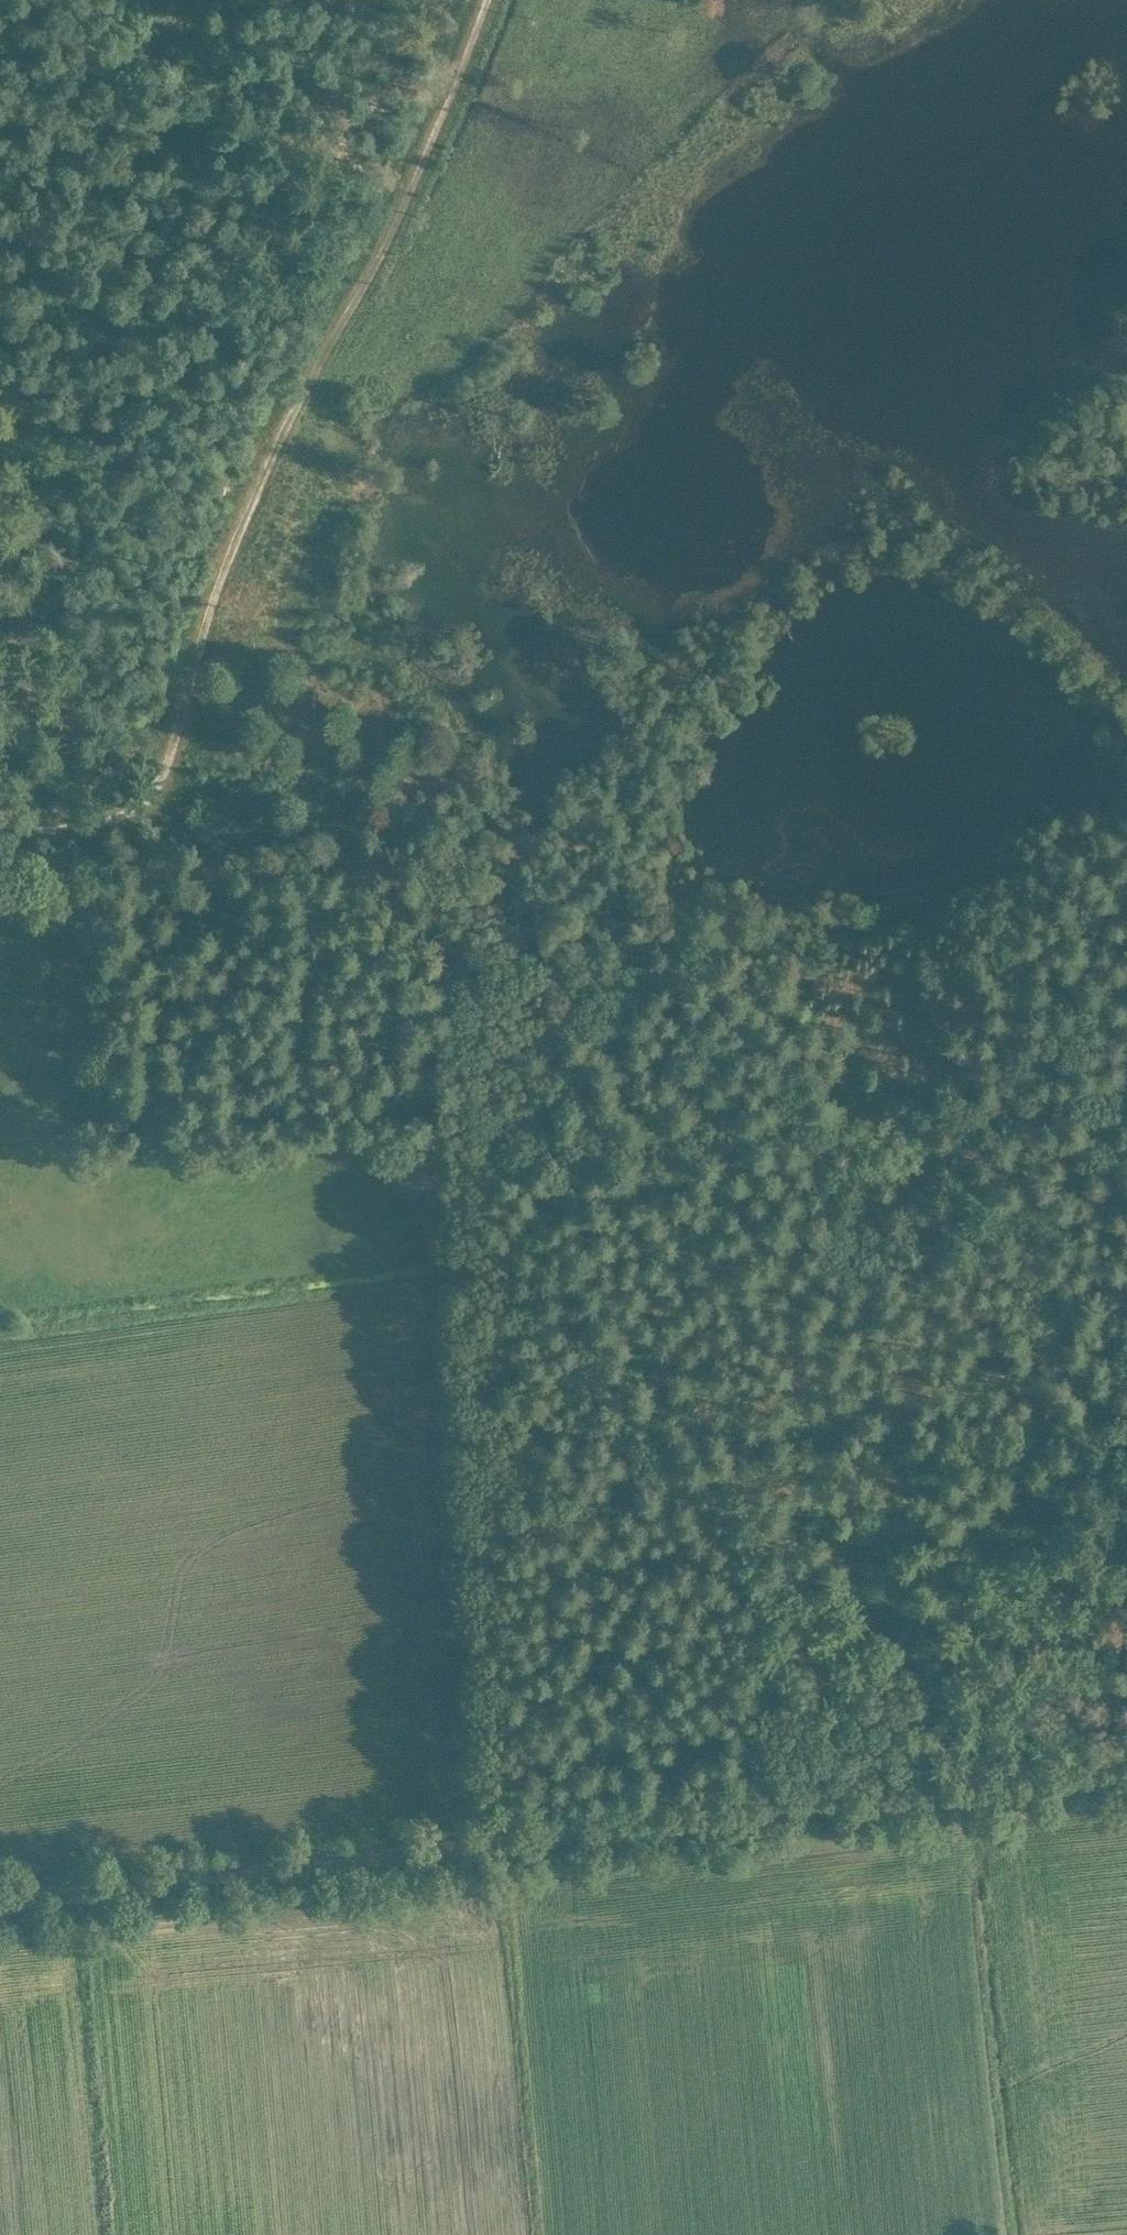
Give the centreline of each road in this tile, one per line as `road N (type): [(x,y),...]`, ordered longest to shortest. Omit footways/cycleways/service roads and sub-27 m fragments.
road 1 (track): [(0,1900),(1126,1765)]
road 2 (track): [(0,832),(128,822),(146,801),(172,746),(245,488),(391,223),(486,0)]
road 3 (track): [(519,1839),(472,1096)]

